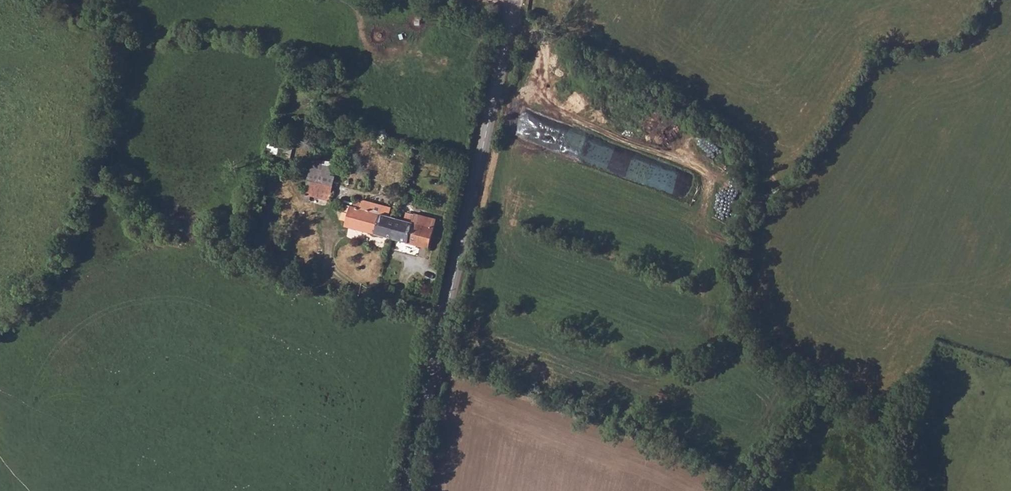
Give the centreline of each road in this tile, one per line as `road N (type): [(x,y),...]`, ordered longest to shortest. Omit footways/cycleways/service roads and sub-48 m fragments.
road 1 (track): [(514,7),(556,42),(710,120),(750,163),(760,200),(741,272),(759,338),(779,365),(885,421),(910,490)]
road 2 (tertiary): [(411,490),(516,0)]
road 3 (track): [(438,362),(679,451),(746,488),(825,392)]

